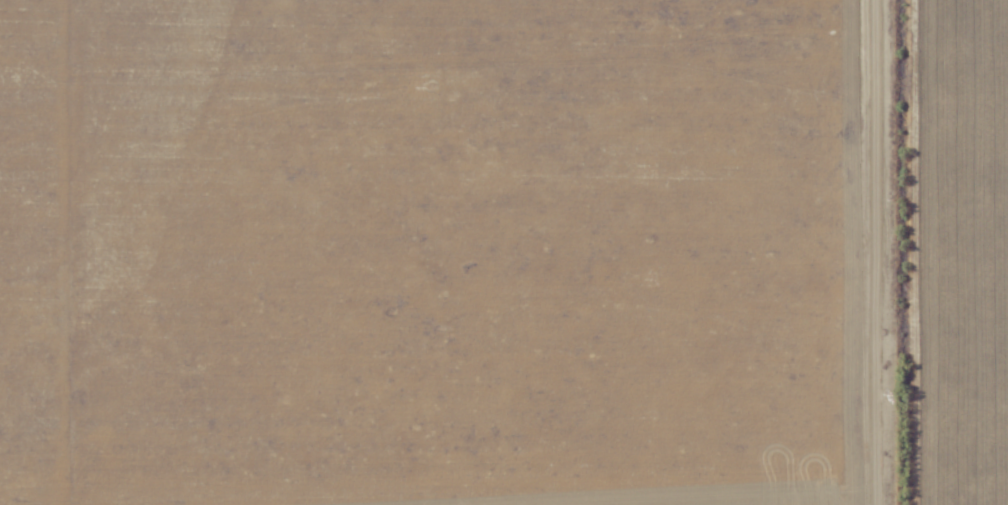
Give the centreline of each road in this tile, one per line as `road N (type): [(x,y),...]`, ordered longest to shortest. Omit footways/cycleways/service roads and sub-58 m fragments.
road 1 (residential): [(883,504),(883,0)]

